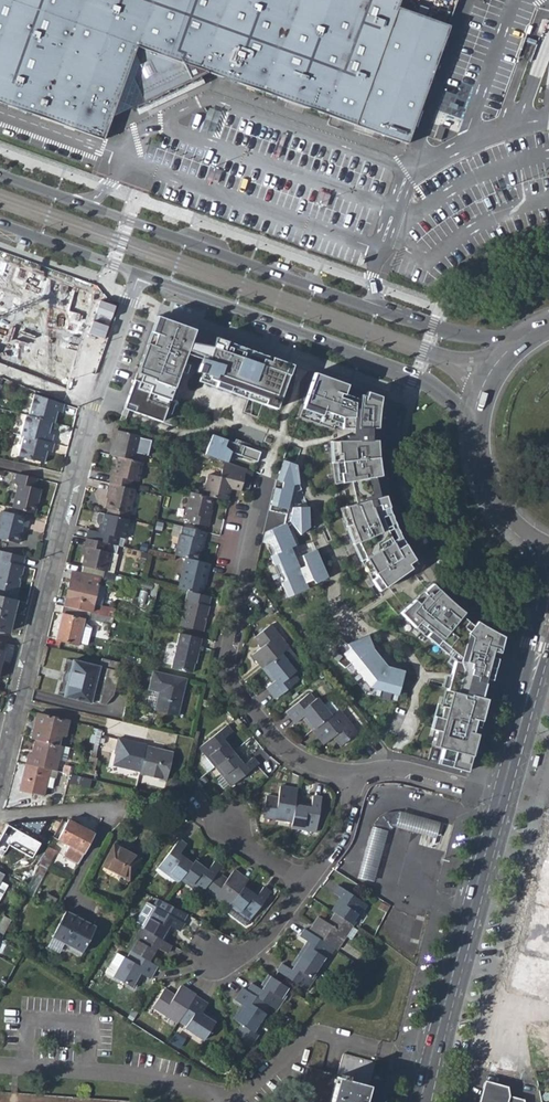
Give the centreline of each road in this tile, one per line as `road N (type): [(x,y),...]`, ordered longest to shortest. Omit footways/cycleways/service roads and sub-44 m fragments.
road 1 (primary): [(521,340),(443,333),(0,175)]
road 2 (residential): [(0,766),(89,411),(141,275)]
road 3 (residential): [(355,774),(318,769),(287,752),(227,677),(227,634),(267,477)]
road 4 (primary): [(141,275),(414,376),(474,428)]
road 5 (secondary): [(420,1101),(501,794)]
road 6 (secondary): [(527,537),(542,587),(523,710)]
road 7 (primary): [(0,225),(141,275)]
road 8 (residential): [(501,794),(394,769),(355,774)]
road 9 (residential): [(307,877),(267,931),(227,960),(210,954)]
road 10 (primary): [(474,428),(486,489),(527,537)]

